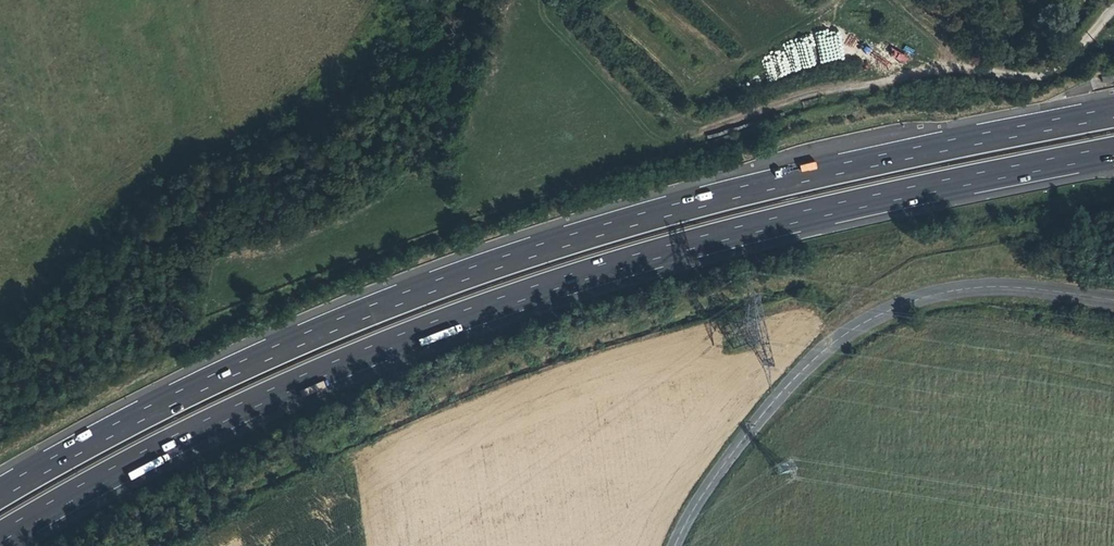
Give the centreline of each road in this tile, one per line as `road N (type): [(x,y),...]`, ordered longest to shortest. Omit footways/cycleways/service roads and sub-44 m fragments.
road 1 (motorway): [(0,538),(108,473),(295,384),(497,303),(753,228),(1113,152)]
road 2 (motorway): [(1113,114),(748,191),(486,268),(280,350),(0,496)]
road 3 (unclassified): [(1113,303),(984,288),(885,307),(836,341),(730,456),(675,545)]
road 4 (track): [(1103,21),(1038,82),(937,70),(777,107),(700,135)]

